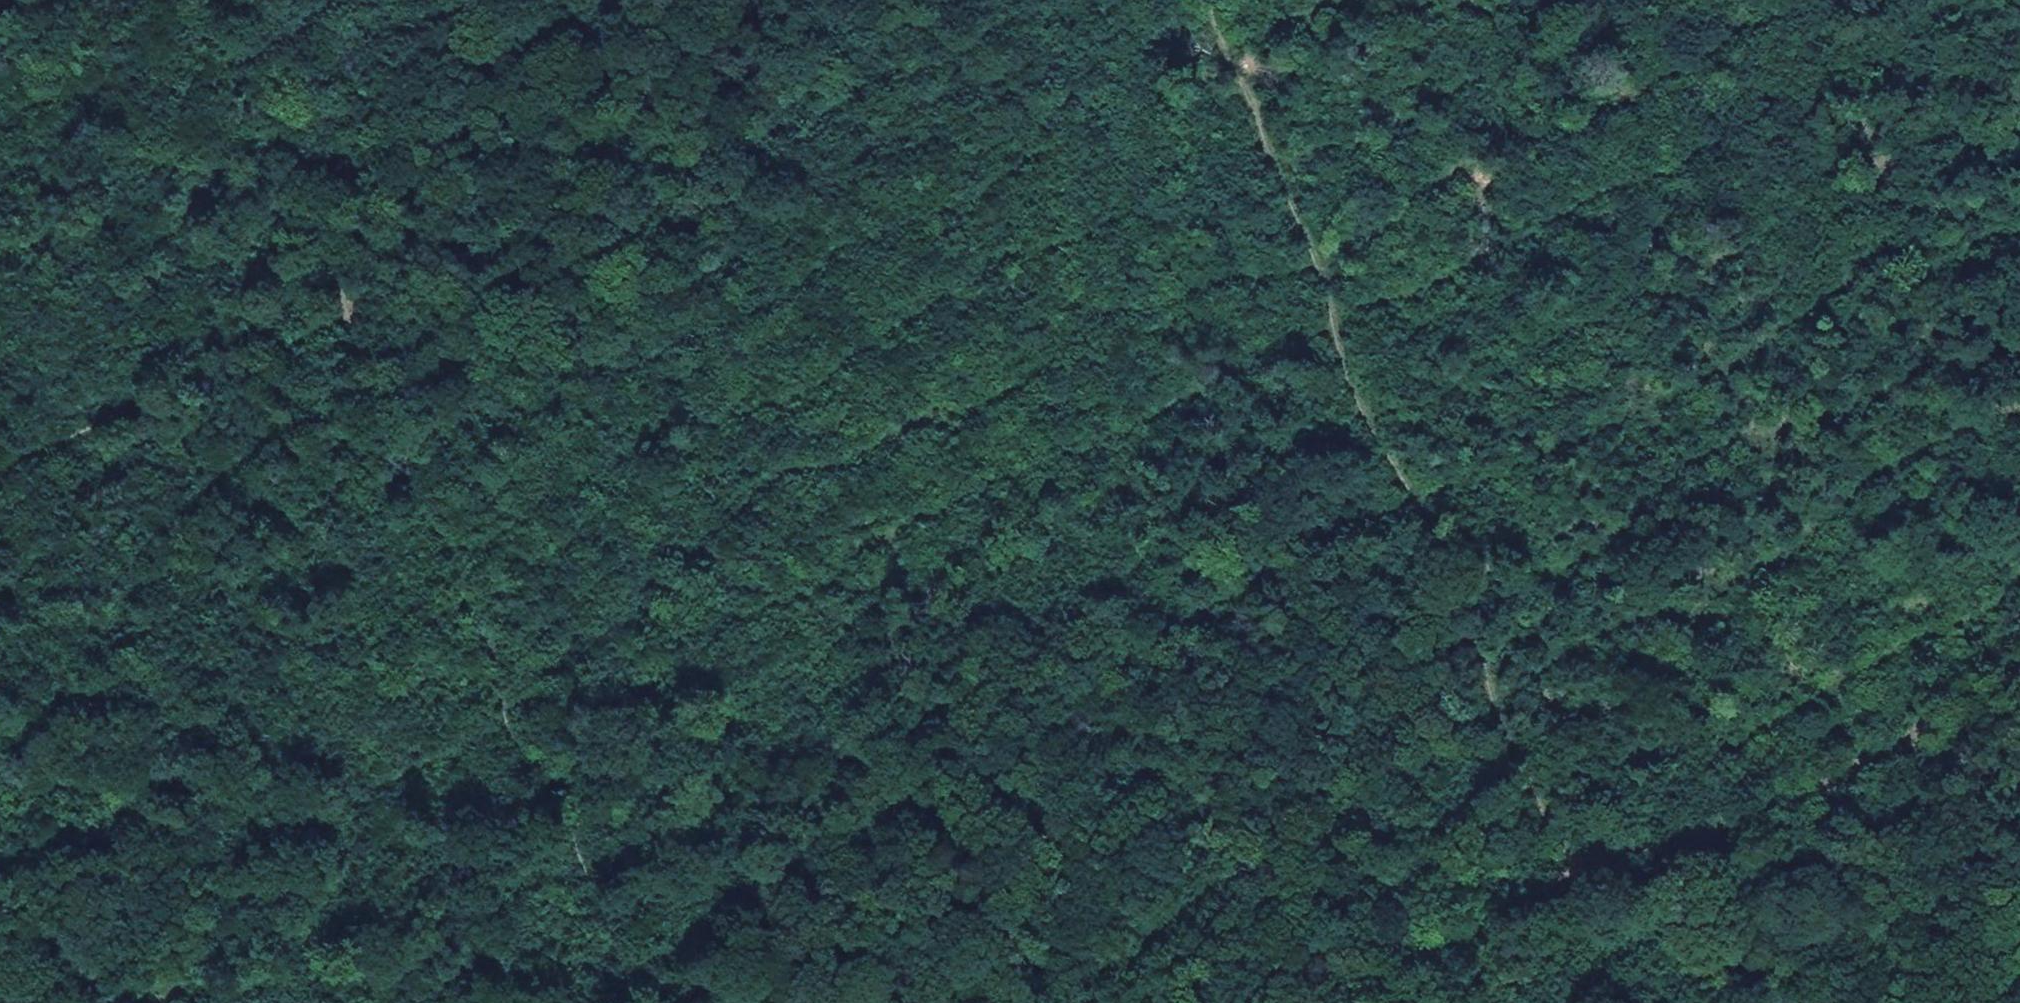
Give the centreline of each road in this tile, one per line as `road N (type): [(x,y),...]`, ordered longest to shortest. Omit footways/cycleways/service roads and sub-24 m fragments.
road 1 (track): [(1422,1002),(1515,930),(1595,882),(2019,660)]
road 2 (track): [(363,326),(222,0)]
road 3 (track): [(1876,1002),(1821,764)]

